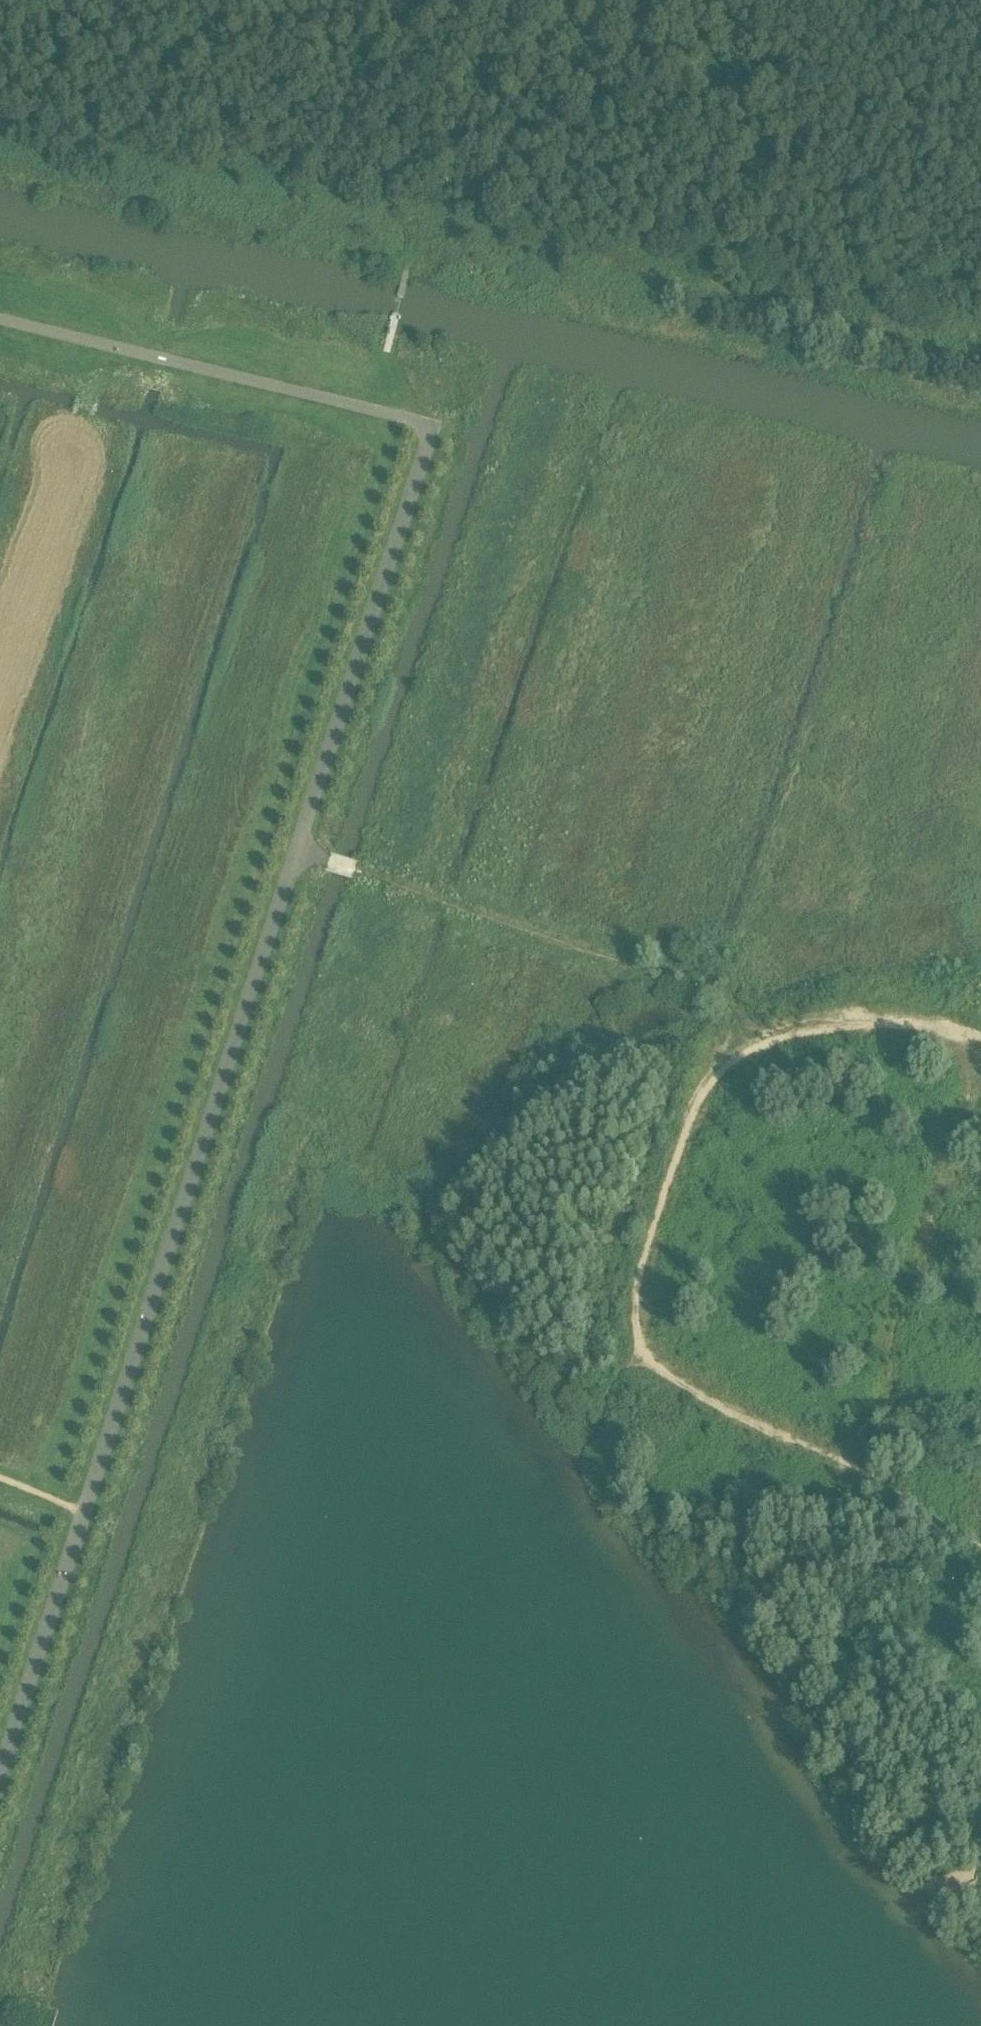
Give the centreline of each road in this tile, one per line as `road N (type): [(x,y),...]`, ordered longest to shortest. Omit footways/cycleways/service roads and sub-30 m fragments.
road 1 (residential): [(739,1005),(612,1384)]

